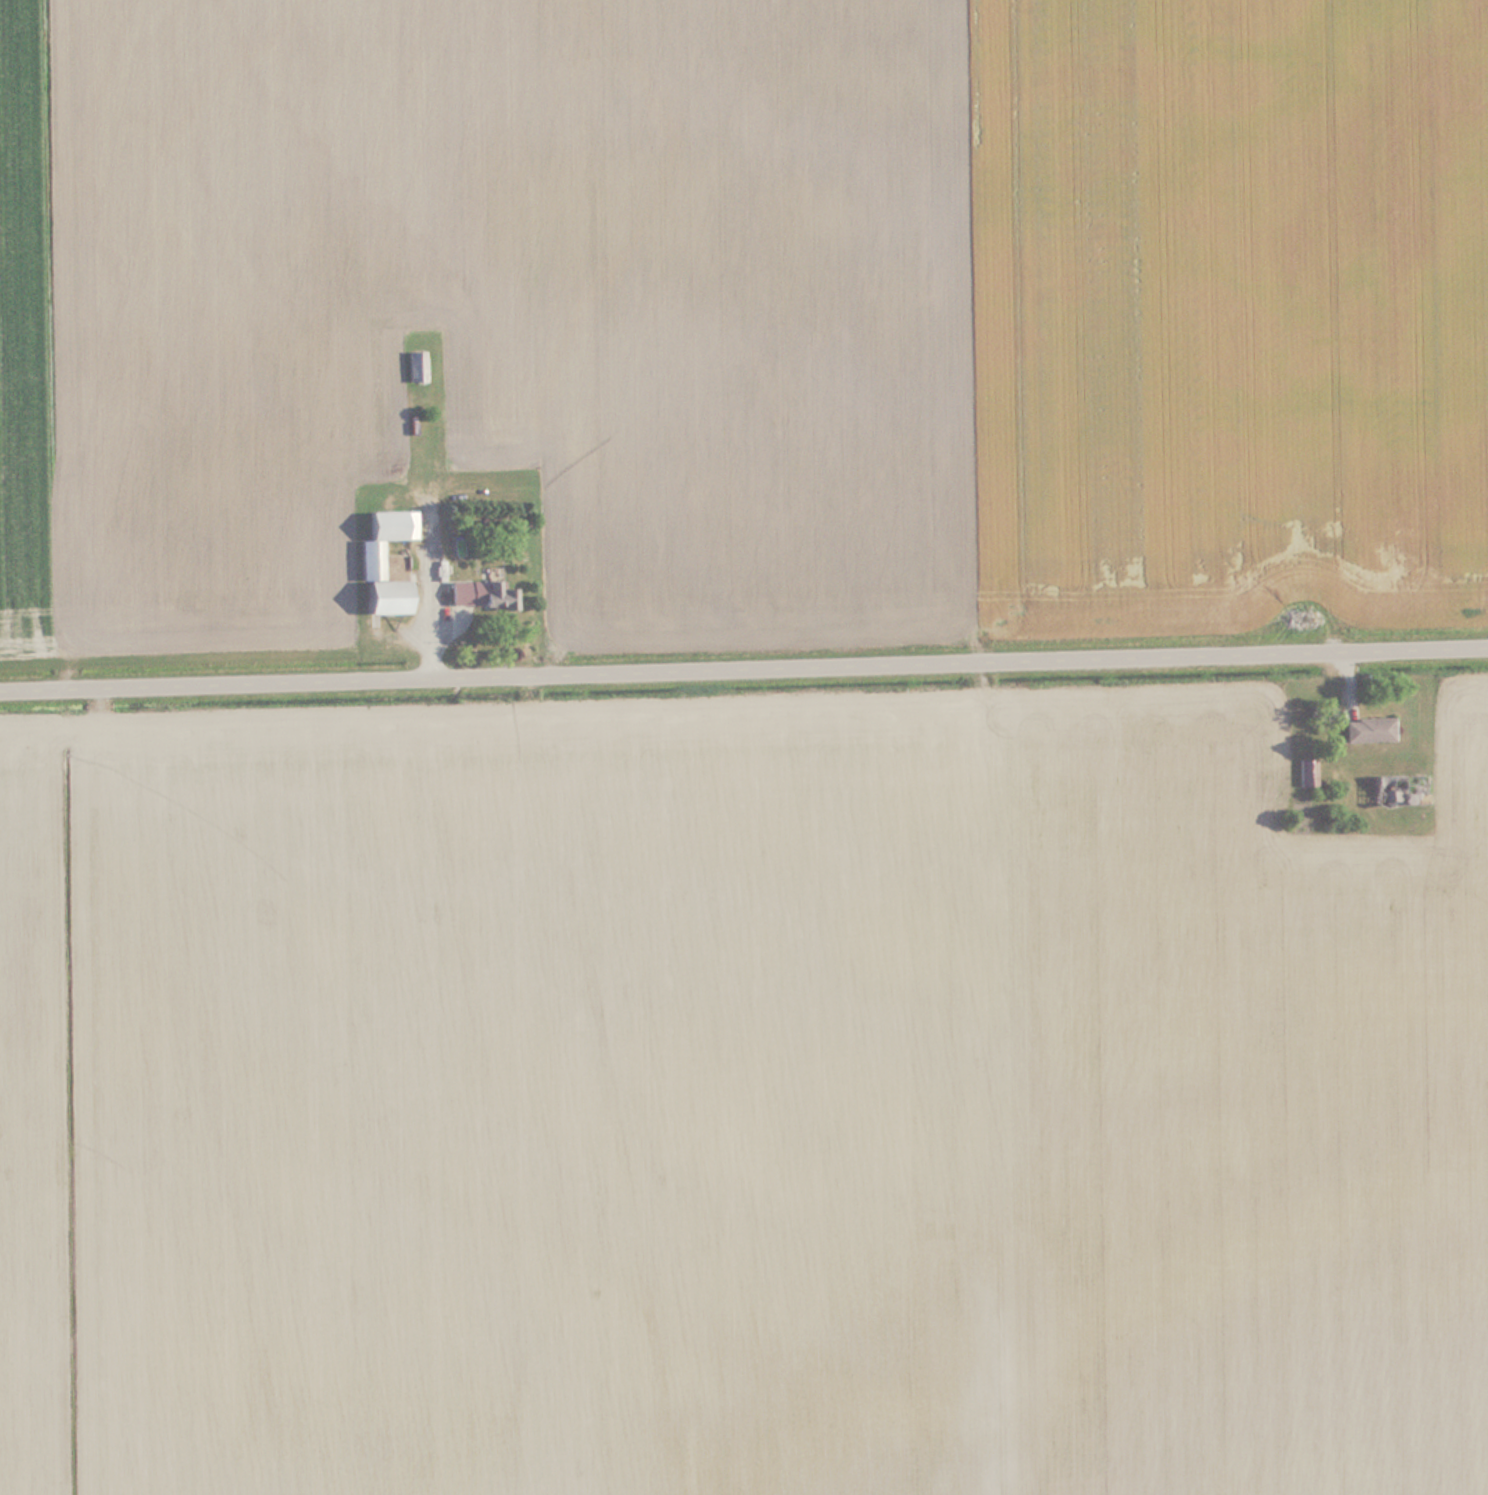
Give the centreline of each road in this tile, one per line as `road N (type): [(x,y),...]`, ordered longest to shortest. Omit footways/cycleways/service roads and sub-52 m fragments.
road 1 (secondary): [(0,693),(1487,650)]

